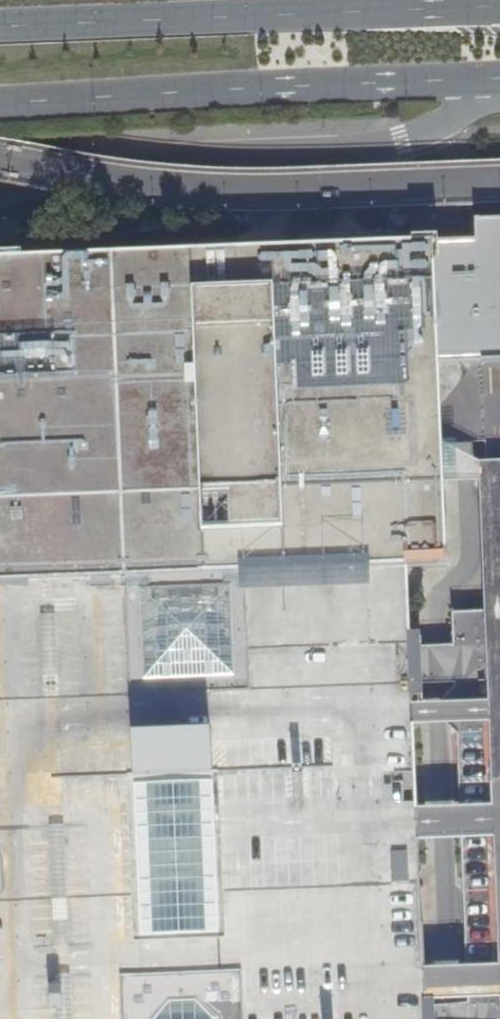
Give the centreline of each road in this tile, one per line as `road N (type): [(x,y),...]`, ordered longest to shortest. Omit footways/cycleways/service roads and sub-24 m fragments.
road 1 (tertiary): [(0,192),(105,154),(397,140),(499,90)]
road 2 (secondary): [(499,5),(0,29)]
road 3 (secondary): [(0,105),(499,84)]

